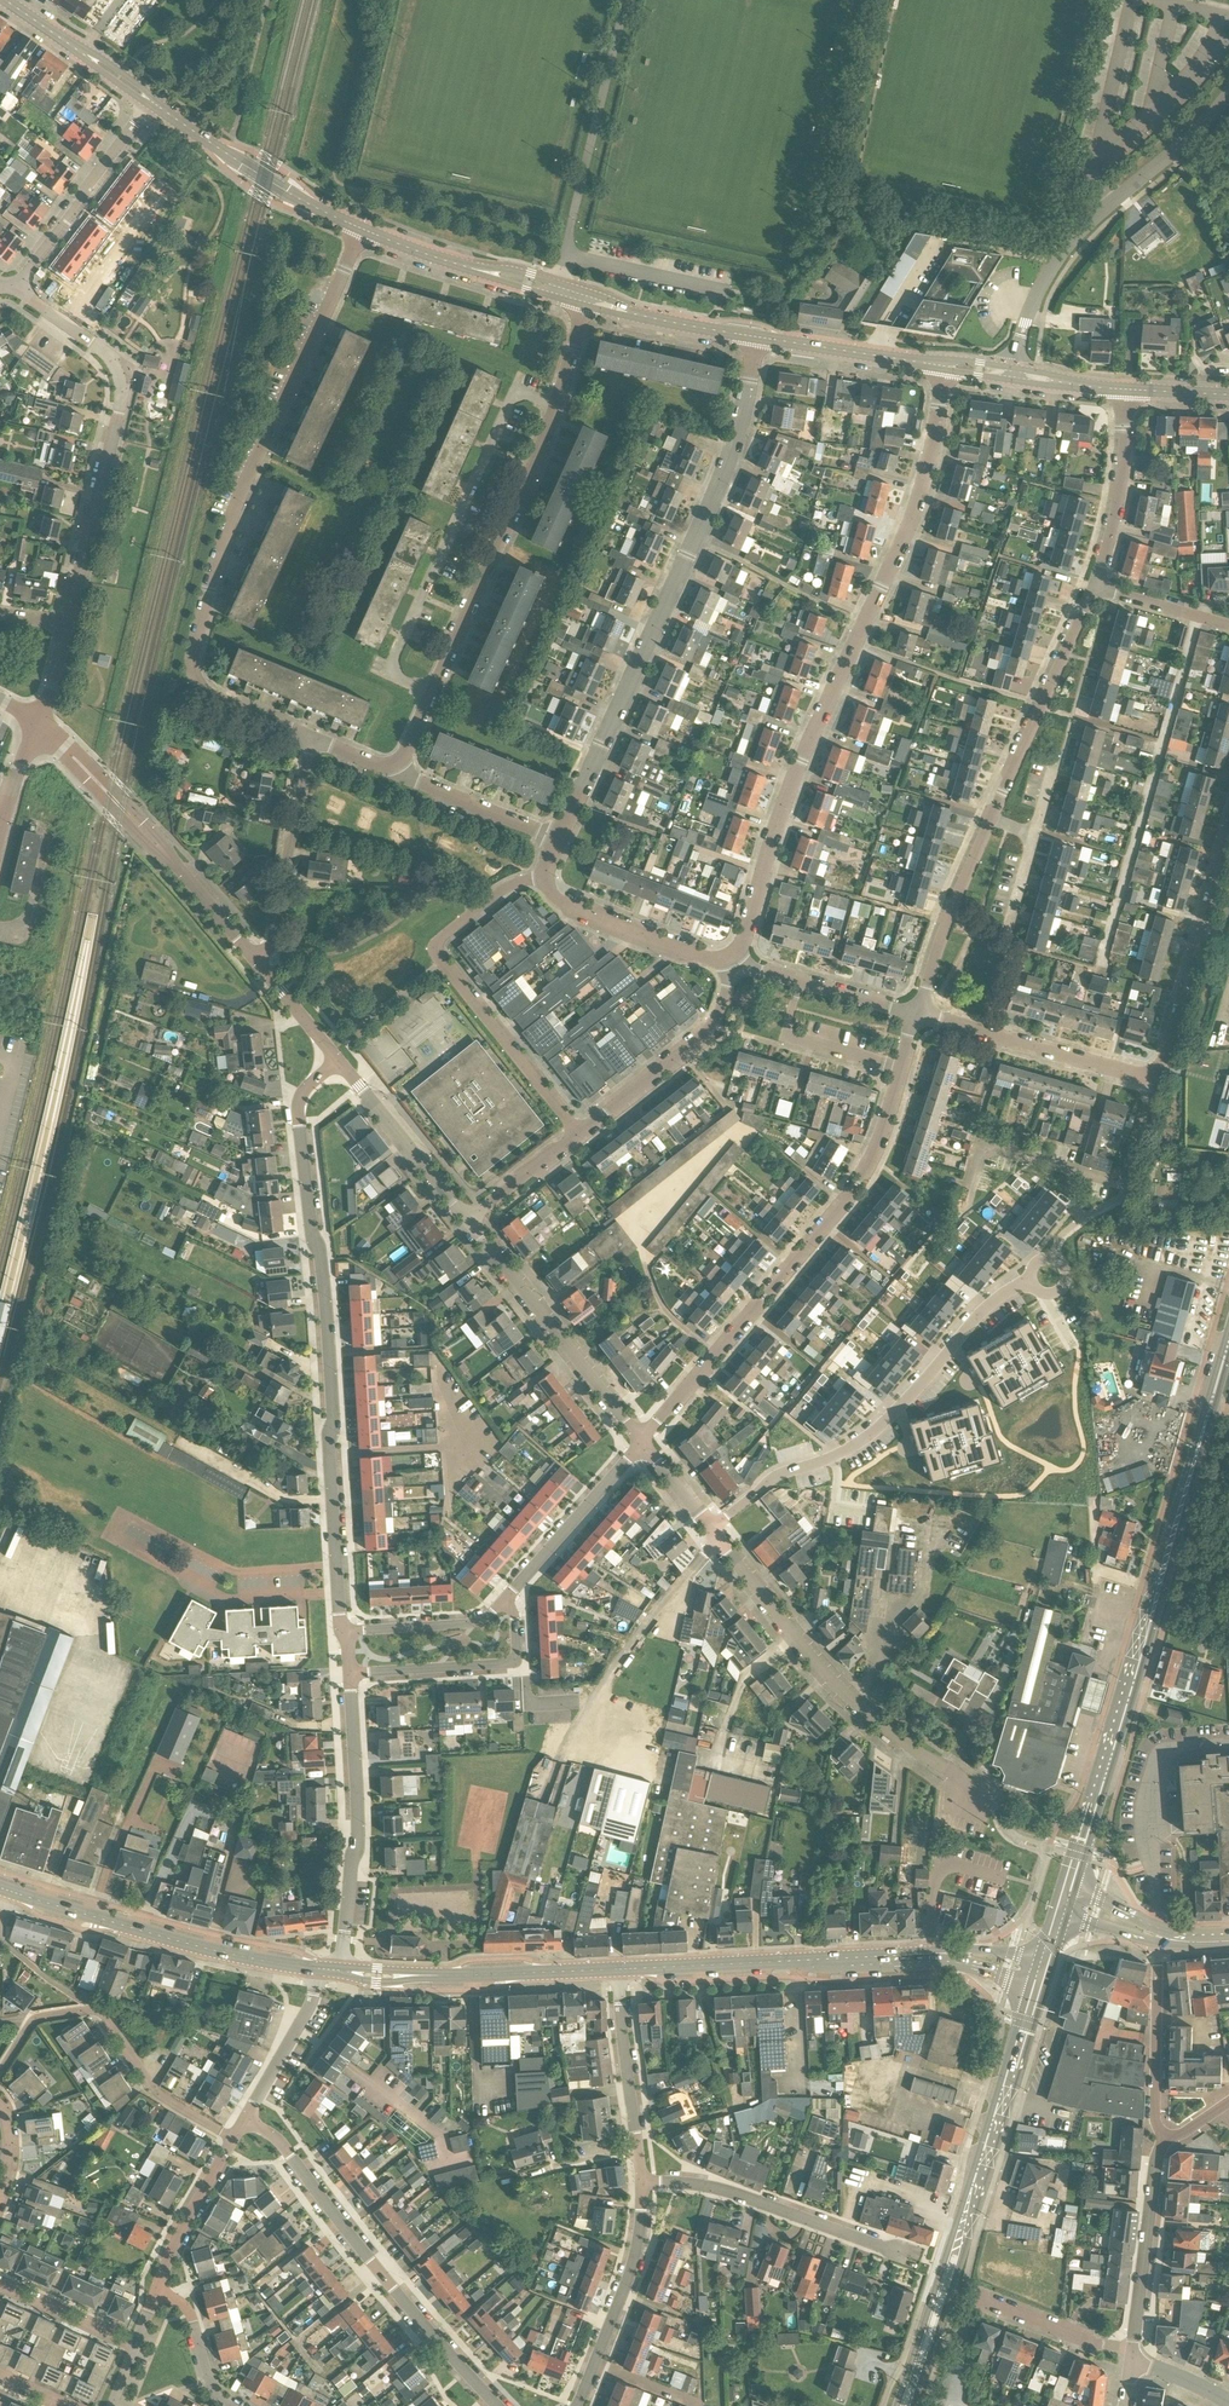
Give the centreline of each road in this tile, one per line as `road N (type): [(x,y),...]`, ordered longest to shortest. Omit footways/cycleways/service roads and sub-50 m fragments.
road 1 (unclassified): [(737,963),(804,757),(909,519),(946,365)]
road 2 (unclassified): [(301,733),(214,699),(200,688),(193,653),(245,486),(362,228)]
road 3 (residential): [(347,1632),(339,1612),(321,1255),(299,1114),(306,1088),(340,1061)]
road 4 (primary): [(1064,1904),(1228,1337)]
road 5 (unclassified): [(556,836),(723,485),(757,337)]
road 6 (residential): [(641,1439),(851,1193),(871,1158),(898,1065)]
road 7 (primary): [(904,2405),(1042,1975)]
road 8 (secondary): [(618,1969),(933,1954),(971,1955),(1042,1975)]
road 9 (residential): [(709,1528),(781,1475),(857,1444),(981,1313),(1031,1281)]
road 10 (unclassified): [(66,627),(123,390),(111,360),(5,284)]
road 11 (residential): [(987,1800),(834,1683),(709,1528)]
road 12 (unclassified): [(431,689),(402,678),(393,660),(452,525),(507,401),(519,390),(556,403)]
road 13 (residential): [(496,2405),(292,2156),(246,2118)]
road 14 (unclassified): [(581,1135),(437,956),(441,940),(515,887),(548,879)]
road 15 (unclassified): [(1014,374),(1048,265),(1228,88)]
road 16 (secondary): [(319,1969),(209,1949),(0,1888)]
road 17 (residential): [(233,2139),(160,2096),(106,2022),(78,2011),(36,2020),(0,2082)]
road 18 (unclassified): [(431,689),(556,403)]
road 19 (residential): [(319,1969),(343,1948),(355,1846),(349,1673)]
road 20 (secondary): [(618,1969),(388,1976),(319,1969)]
road 21 (residential): [(641,1439),(469,1220)]
road 22 (residential): [(906,2253),(730,2190),(642,2182)]
road 23 (unclassified): [(1155,1078),(1228,825)]
road 24 (residential): [(993,818),(1096,587)]
road 25 (unclassified): [(1157,1937),(1157,1763),(1167,1752),(1228,1746)]
road 26 (residential): [(1155,1078),(914,1011)]
road 27 (tertiary): [(362,228),(287,192),(153,102)]
road 28 (unclassified): [(270,975),(301,733)]
road 29 (residential): [(581,1135),(716,1029),(737,963)]
road 30 (unclassified): [(5,284),(26,270),(153,102)]
road 31 (residential): [(576,2405),(636,2252),(642,2182)]
road 32 (tertiary): [(585,298),(362,228)]
road 33 (residential): [(349,1673),(510,1662),(514,1618),(505,1601)]
road 34 (residential): [(1133,2350),(1165,2139)]
road 35 (unclassified): [(737,963),(688,953),(572,908),(548,879)]
road 36 (residential): [(505,1601),(641,1439)]
road 37 (residential): [(914,1011),(993,818)]
road 38 (residential): [(469,1220),(340,1061)]
road 39 (unclassified): [(1096,587),(1109,536),(1124,391)]
road 40 (residential): [(270,975),(142,829)]
road 41 (residential): [(1158,1950),(1155,2118),(1165,2139)]
road 42 (tertiary): [(946,365),(757,337)]
road 43 (residential): [(638,2152),(618,1969)]
road 44 (tertiary): [(153,102),(5,0)]
road 45 (tertiary): [(757,337),(585,298)]
road 46 (unclassified): [(556,836),(394,770)]
road 47 (residential): [(1133,2350),(1086,2341),(973,2294)]
road 48 (residential): [(157,2290),(233,2139)]
road 49 (residential): [(246,2118),(310,2006),(319,1969)]
road 50 (residential): [(347,1632),(469,1624),(505,1601)]
road 51 (residential): [(898,1065),(792,1036),(787,1023),(798,984)]
road 52 (residential): [(136,2345),(0,2284)]
road 53 (unclassified): [(142,829),(40,723)]
road 54 (residential): [(233,2405),(208,2380),(188,2310),(157,2290)]
road 55 (residential): [(469,1220),(581,1135)]
road 56 (unclassified): [(1228,626),(1096,587)]

